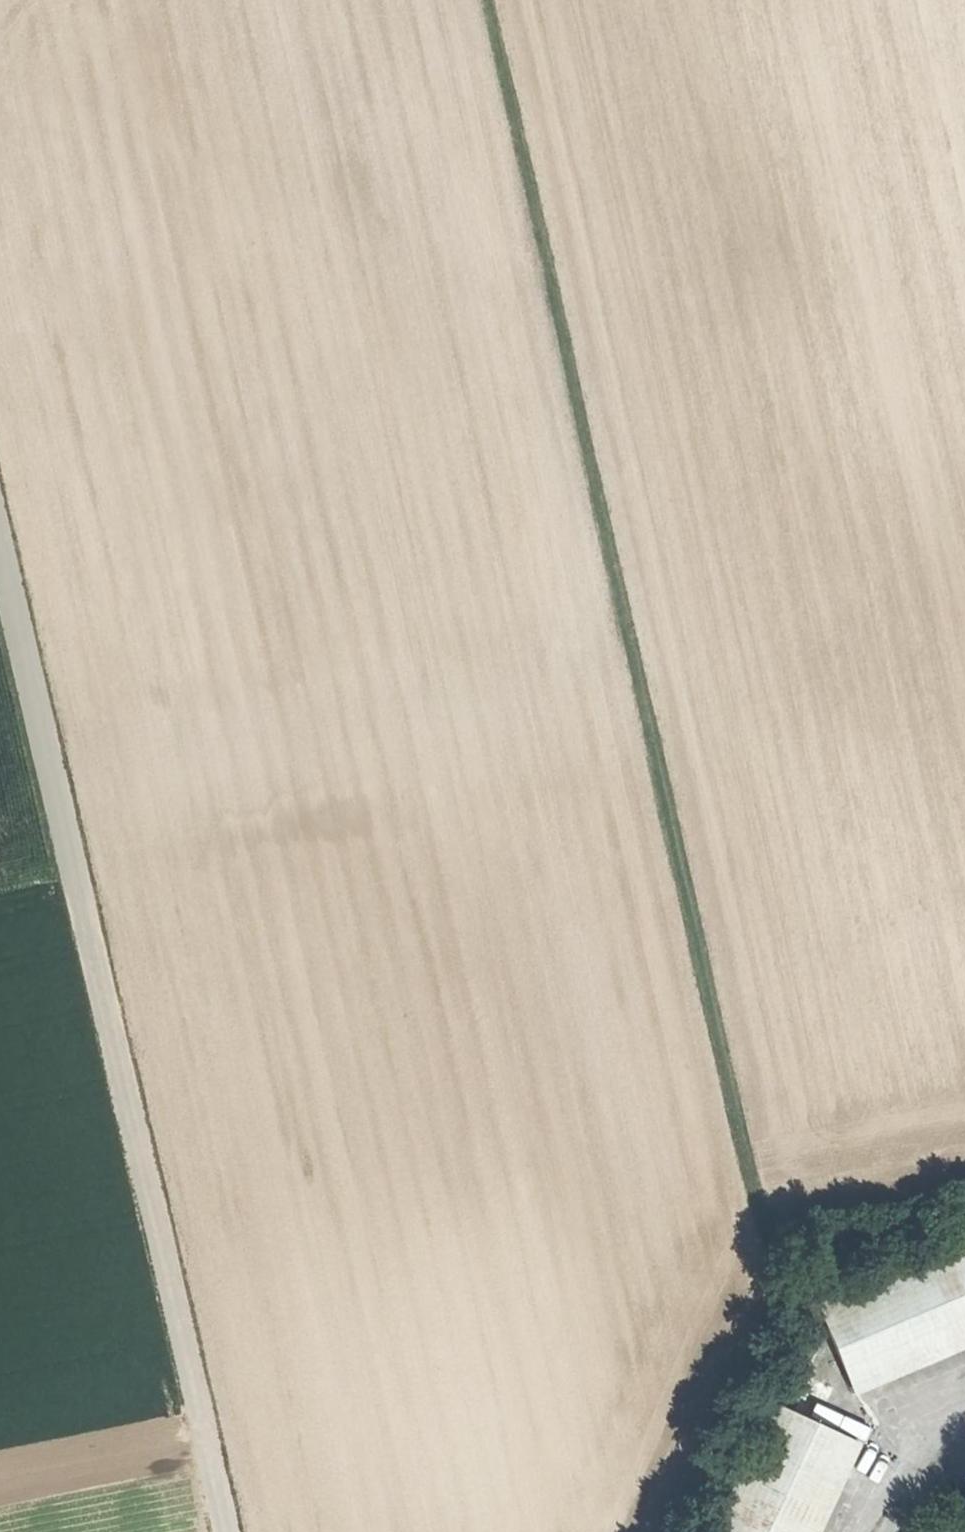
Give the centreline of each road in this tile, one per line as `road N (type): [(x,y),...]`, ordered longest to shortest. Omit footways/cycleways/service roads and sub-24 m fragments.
road 1 (track): [(490,0),(775,1287)]
road 2 (track): [(0,558),(222,1531)]

